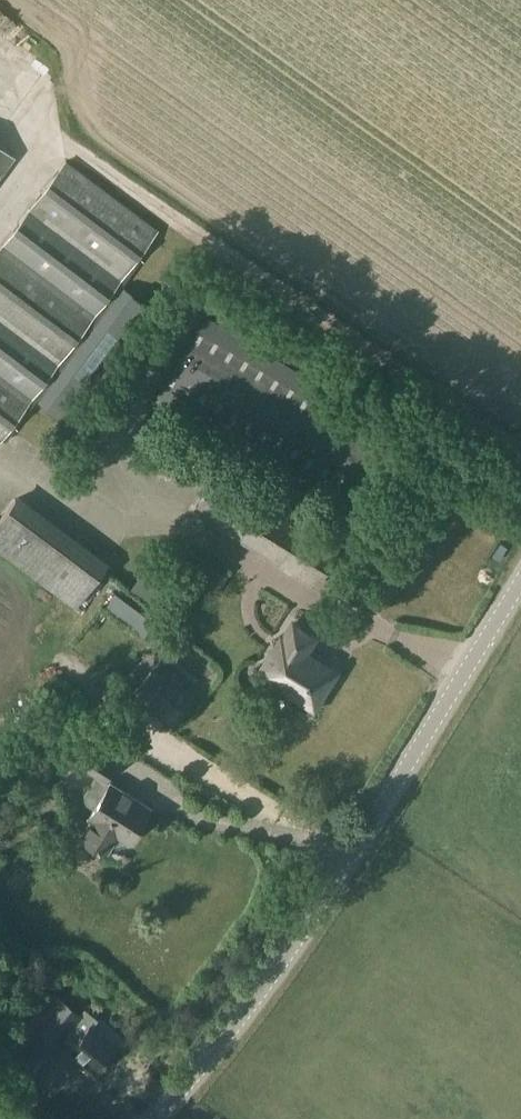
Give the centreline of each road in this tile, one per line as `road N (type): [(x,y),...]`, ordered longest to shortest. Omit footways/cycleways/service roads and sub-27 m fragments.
road 1 (tertiary): [(159,1118),(276,980),(520,580)]
road 2 (track): [(520,447),(65,134)]

